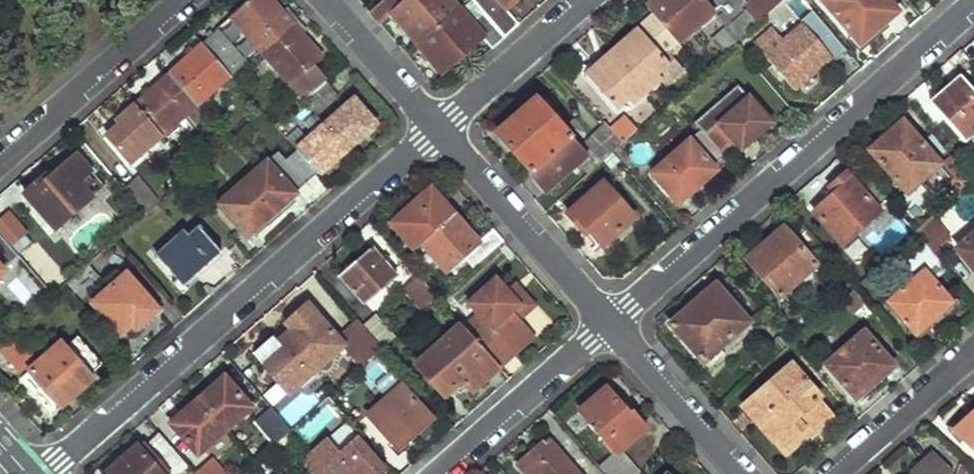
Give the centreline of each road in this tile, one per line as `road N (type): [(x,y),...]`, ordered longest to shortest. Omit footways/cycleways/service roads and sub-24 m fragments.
road 1 (residential): [(44,473),(437,129)]
road 2 (residential): [(611,323),(973,6)]
road 3 (residential): [(437,129),(611,323)]
road 4 (residential): [(183,0),(0,161)]
road 5 (residential): [(439,473),(611,323)]
road 6 (residential): [(611,323),(742,473)]
road 7 (residential): [(437,129),(586,0)]
road 8 (residential): [(973,357),(835,473)]
road 9 (residential): [(326,0),(437,129)]

